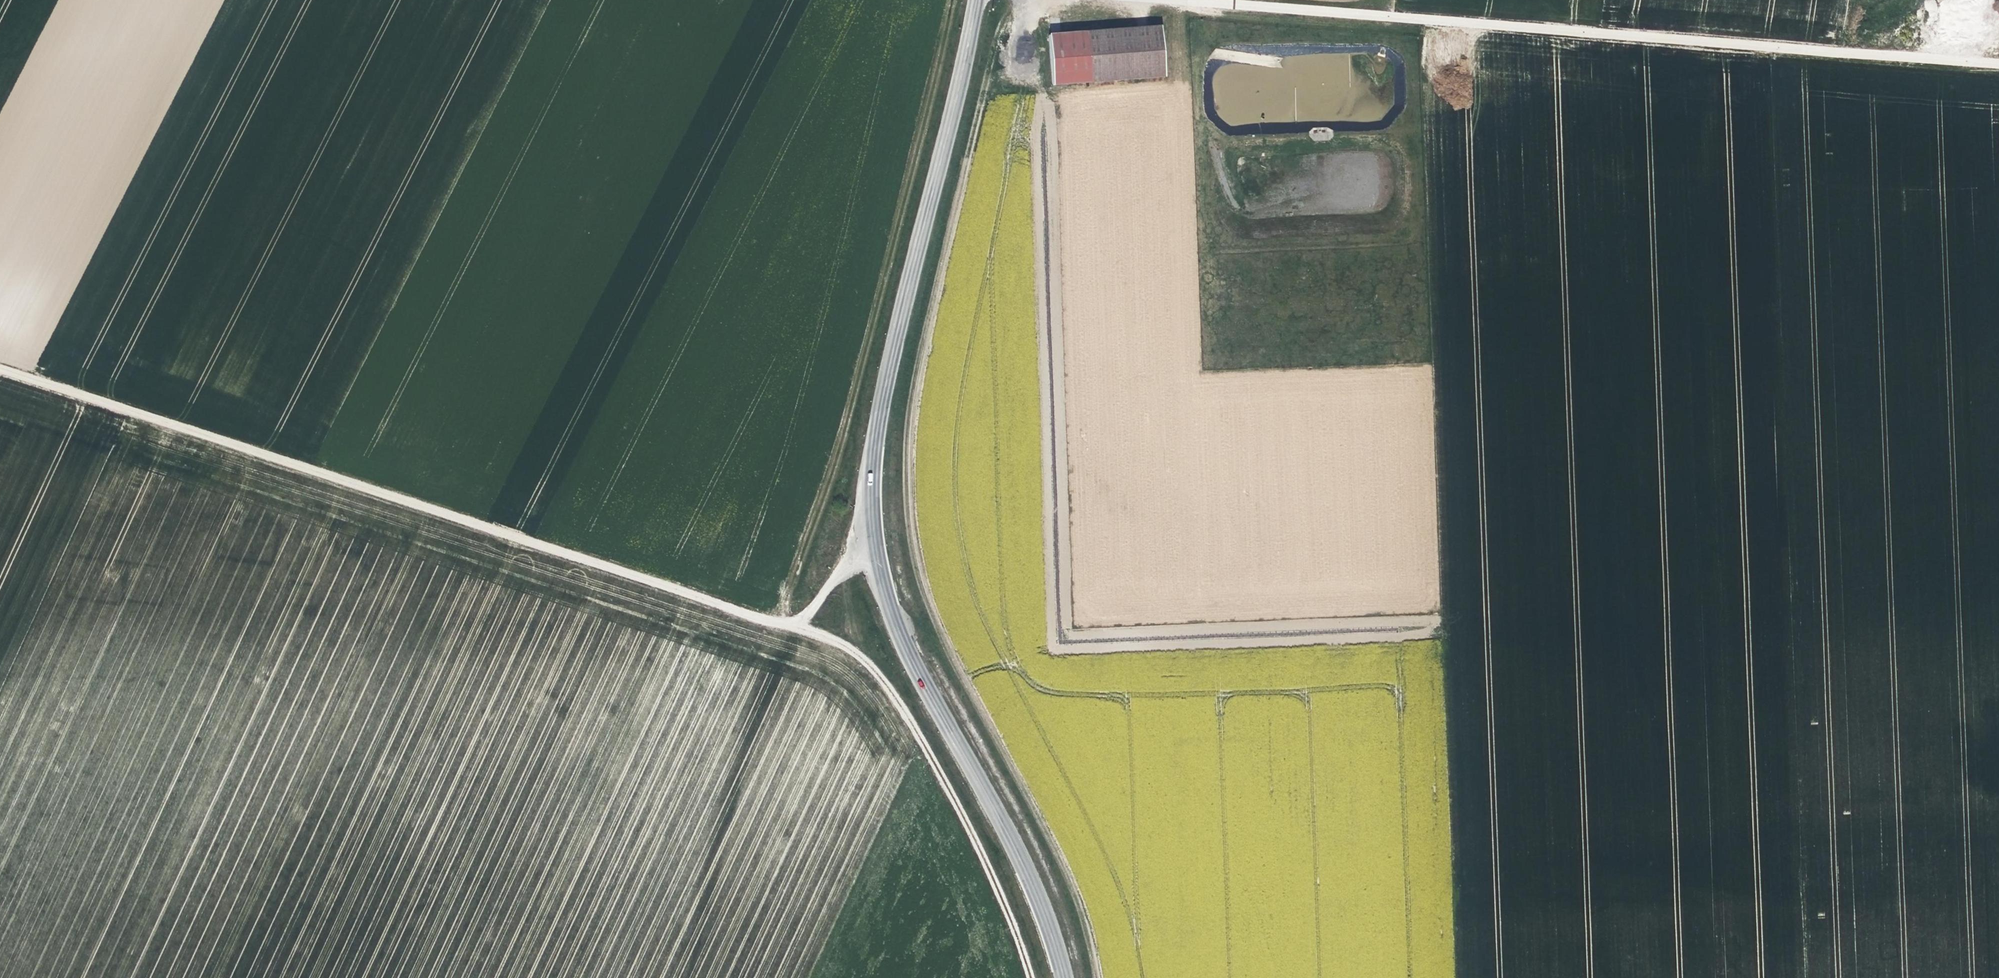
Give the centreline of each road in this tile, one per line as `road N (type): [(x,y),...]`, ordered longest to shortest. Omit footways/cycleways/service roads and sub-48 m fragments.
road 1 (track): [(797,622),(0,370)]
road 2 (unclassified): [(1176,0),(1998,67)]
road 3 (tertiary): [(873,554),(869,455),(881,381),(974,0)]
road 4 (tertiary): [(1064,977),(1038,882),(898,636),(873,554)]

